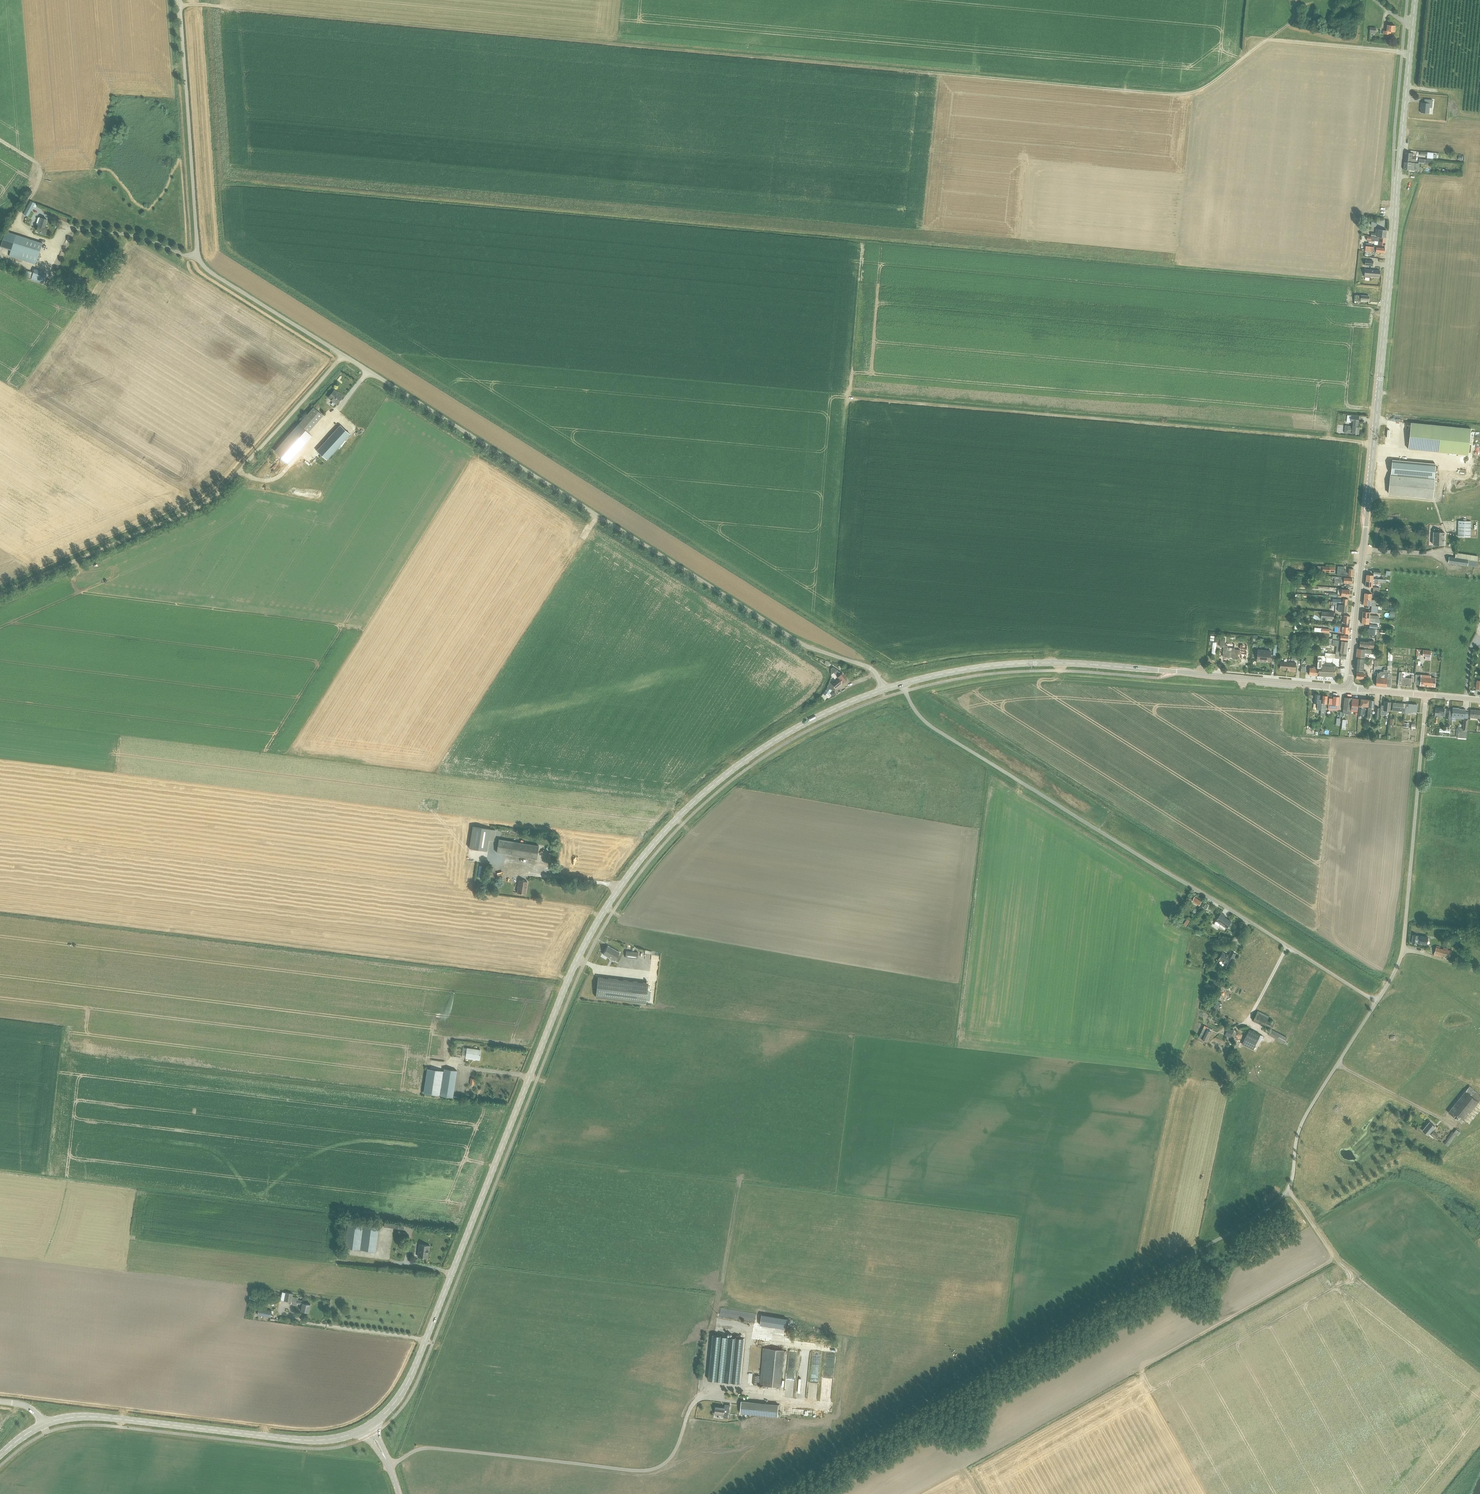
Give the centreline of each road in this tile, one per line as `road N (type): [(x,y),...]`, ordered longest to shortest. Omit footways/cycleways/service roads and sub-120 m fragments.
road 1 (track): [(180,6),(1168,94),(1204,87),(1289,24),(1292,0)]
road 2 (unclassified): [(883,690),(870,668),(799,643),(208,270),(198,256),(180,0)]
road 3 (tertiary): [(366,1428),(402,1392),(418,1360),(583,949),(620,888),(720,778),(809,721),(883,690)]
road 4 (tertiary): [(1347,687),(1413,0)]
road 5 (track): [(759,1493),(1135,1286),(1173,1073)]
road 6 (unclassified): [(1377,1002),(930,726),(902,684)]
road 7 (track): [(1374,443),(853,398)]
road 8 (track): [(0,594),(210,499),(343,355)]
road 9 (unclassified): [(389,1466),(431,1448),(651,1470),(672,1459),(689,1414)]
road 10 (tertiary): [(44,1425),(124,1419),(315,1440),(366,1428)]
road 11 (tertiary): [(902,684),(1020,663),(1190,674)]
road 12 (unclassified): [(1377,1002),(1403,949),(1424,724)]
road 13 (unclassified): [(1287,1191),(1303,1121),(1377,1002)]
road 14 (unclassified): [(1135,1286),(1287,1191)]
road 15 (tertiary): [(1347,687),(1190,674)]

